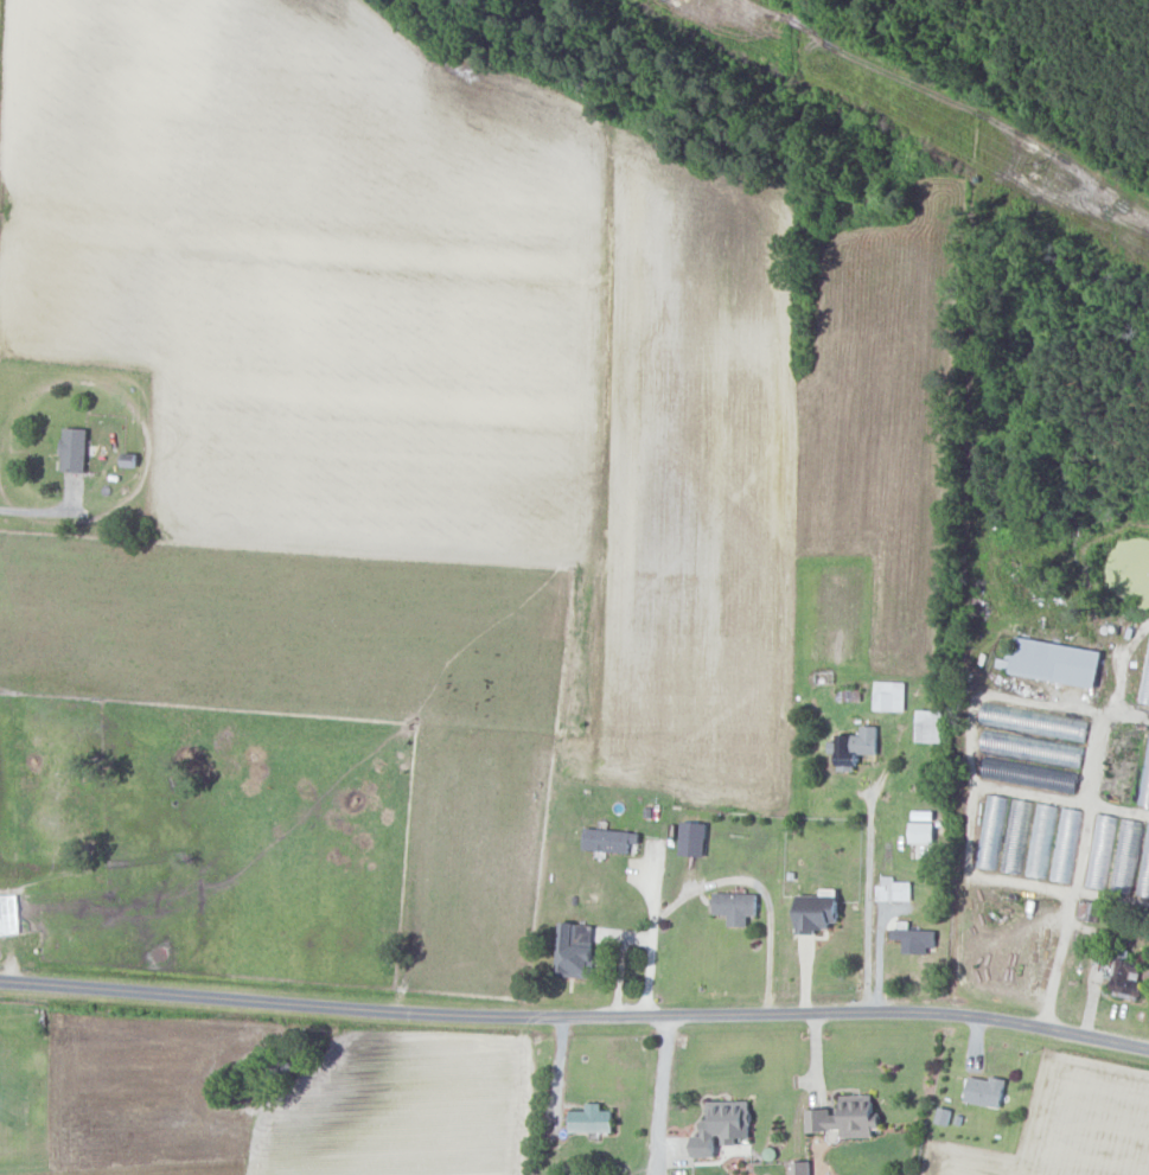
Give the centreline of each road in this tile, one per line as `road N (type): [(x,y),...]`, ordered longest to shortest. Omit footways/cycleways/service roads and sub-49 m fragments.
road 1 (residential): [(1148,1052),(957,1016),(479,1020),(0,985)]

